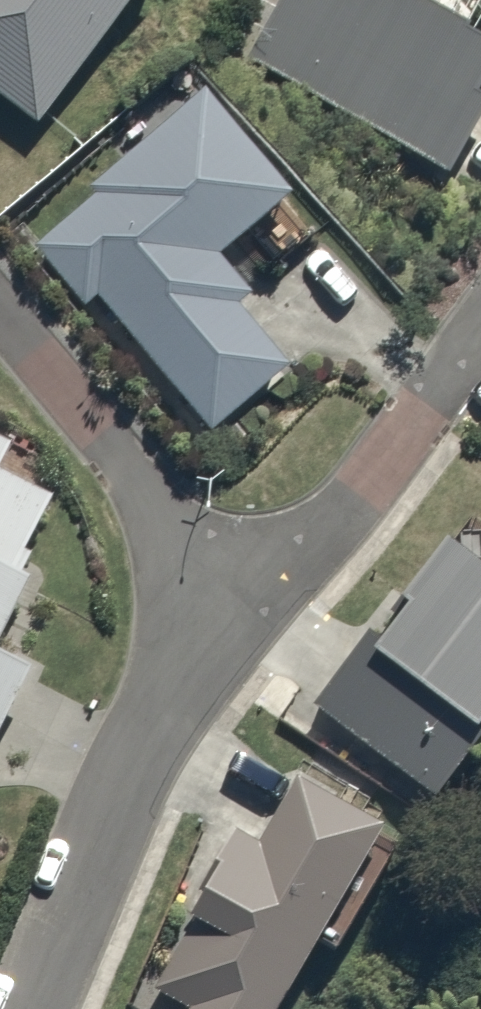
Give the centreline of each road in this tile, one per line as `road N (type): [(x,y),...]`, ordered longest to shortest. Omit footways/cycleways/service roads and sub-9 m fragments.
road 1 (residential): [(9,1008),(127,725),(214,597)]
road 2 (residential): [(214,597),(366,444),(480,292)]
road 3 (residential): [(214,597),(145,459),(0,272)]

